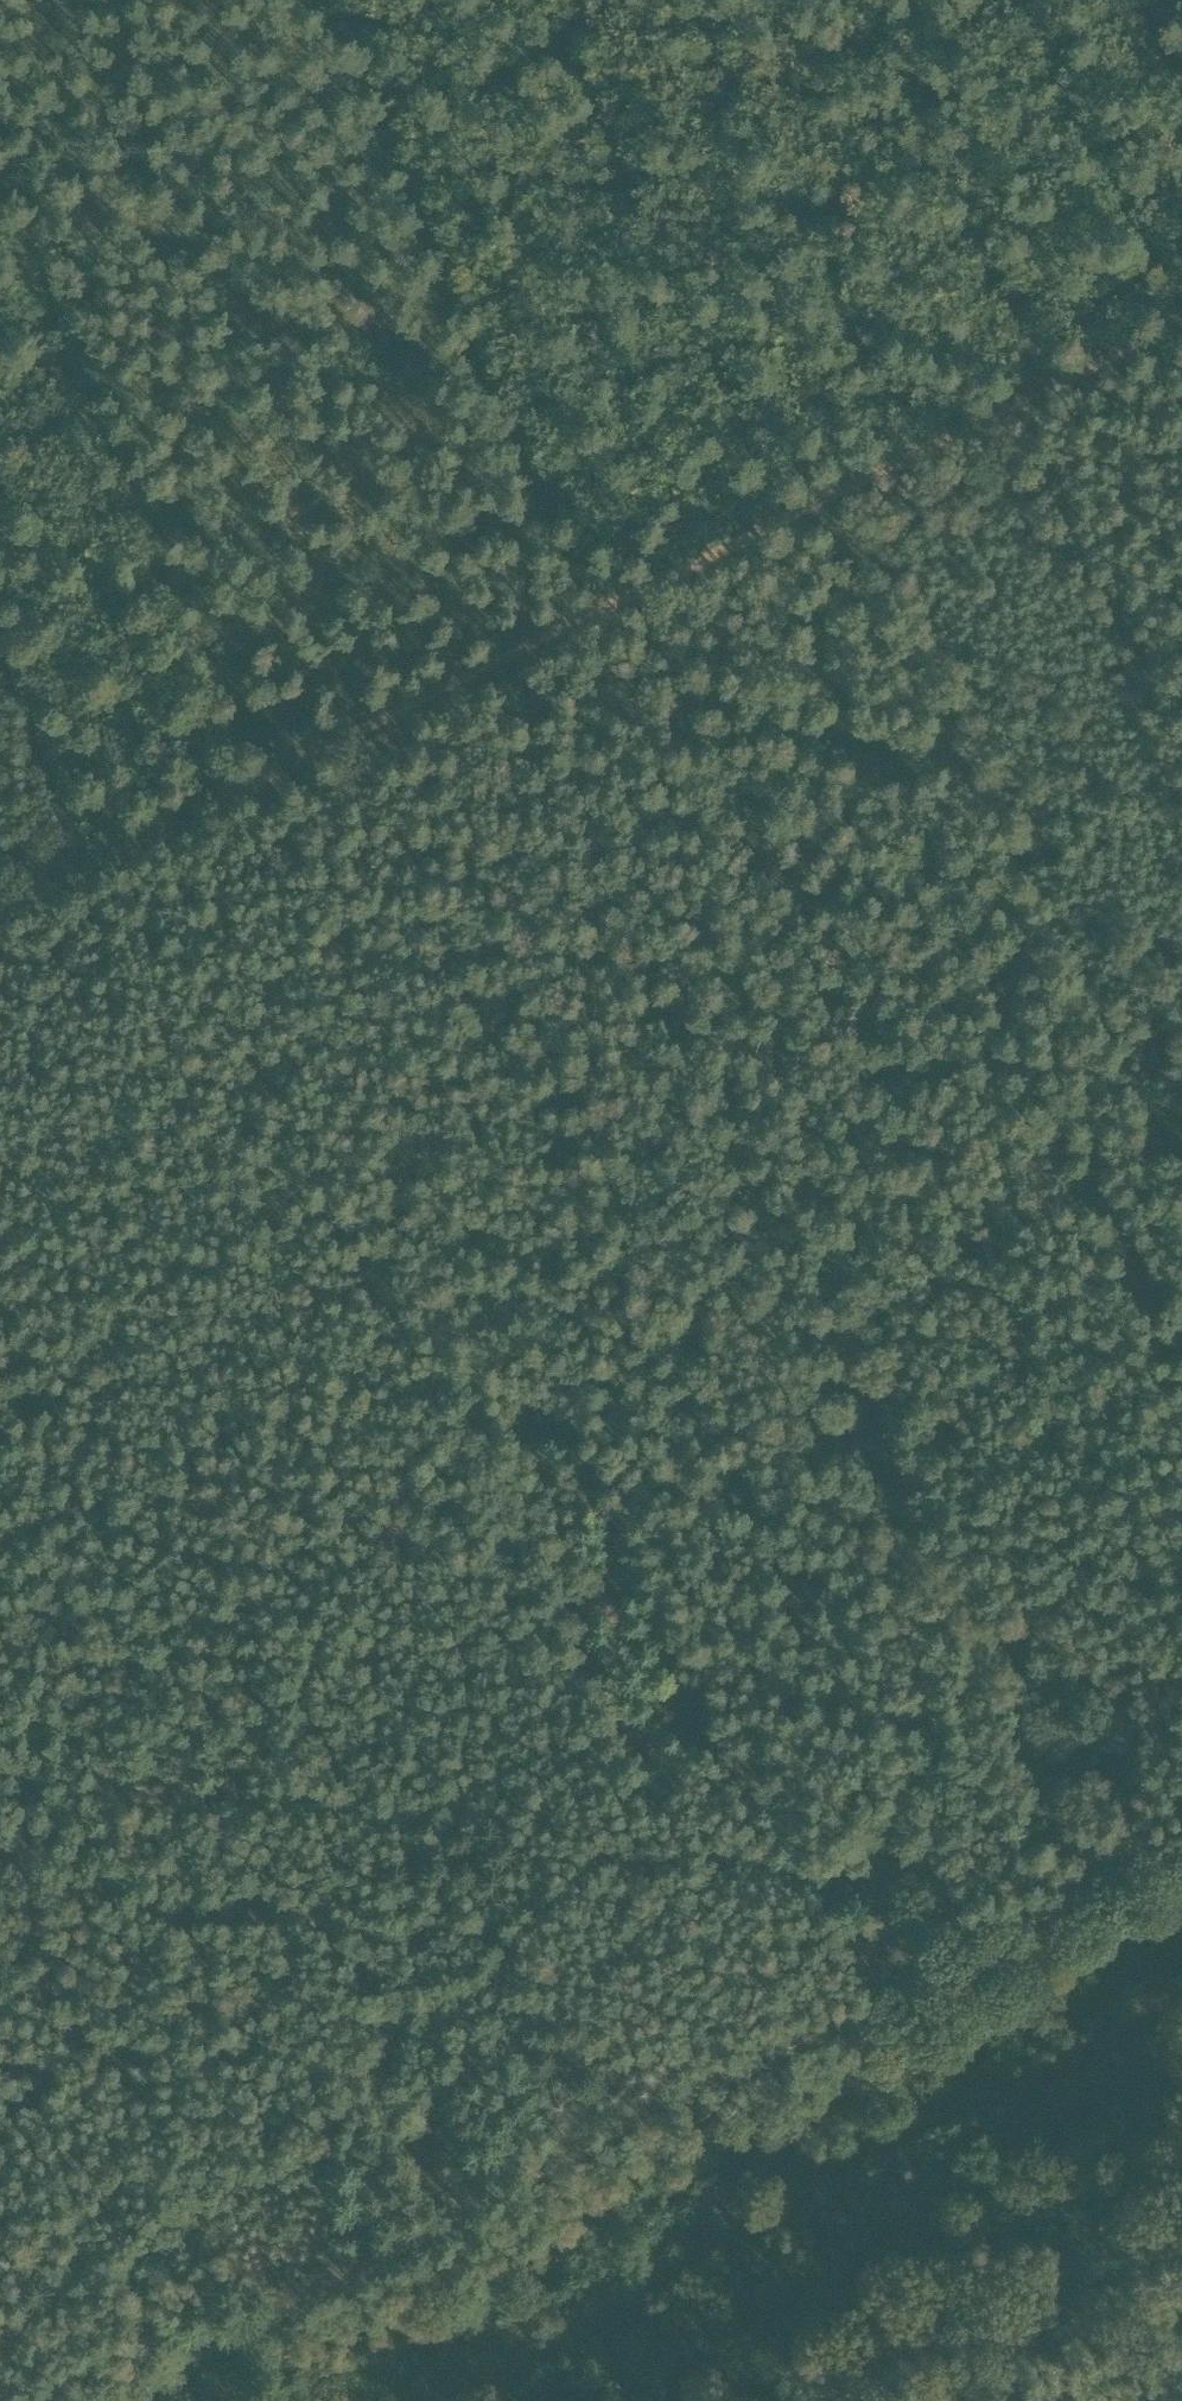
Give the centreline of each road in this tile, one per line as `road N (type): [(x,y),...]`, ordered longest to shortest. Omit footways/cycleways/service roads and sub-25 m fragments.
road 1 (track): [(0,904),(1181,317)]
road 2 (track): [(113,2400),(624,2123),(1181,1838)]
road 3 (track): [(483,2400),(698,2247),(1181,2015)]

